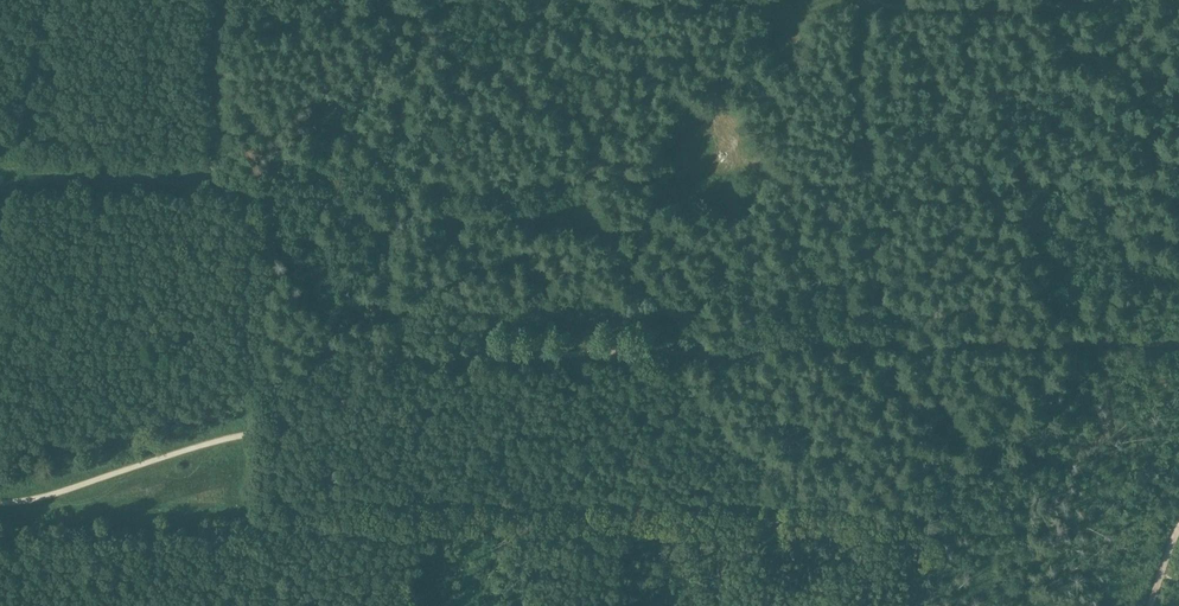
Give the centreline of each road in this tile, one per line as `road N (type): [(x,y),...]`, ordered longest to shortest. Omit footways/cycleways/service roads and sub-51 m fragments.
road 1 (track): [(0,503),(327,418),(361,384),(407,357),(718,357),(852,344),(1071,343)]
road 2 (track): [(1140,0),(1060,8),(871,0)]

